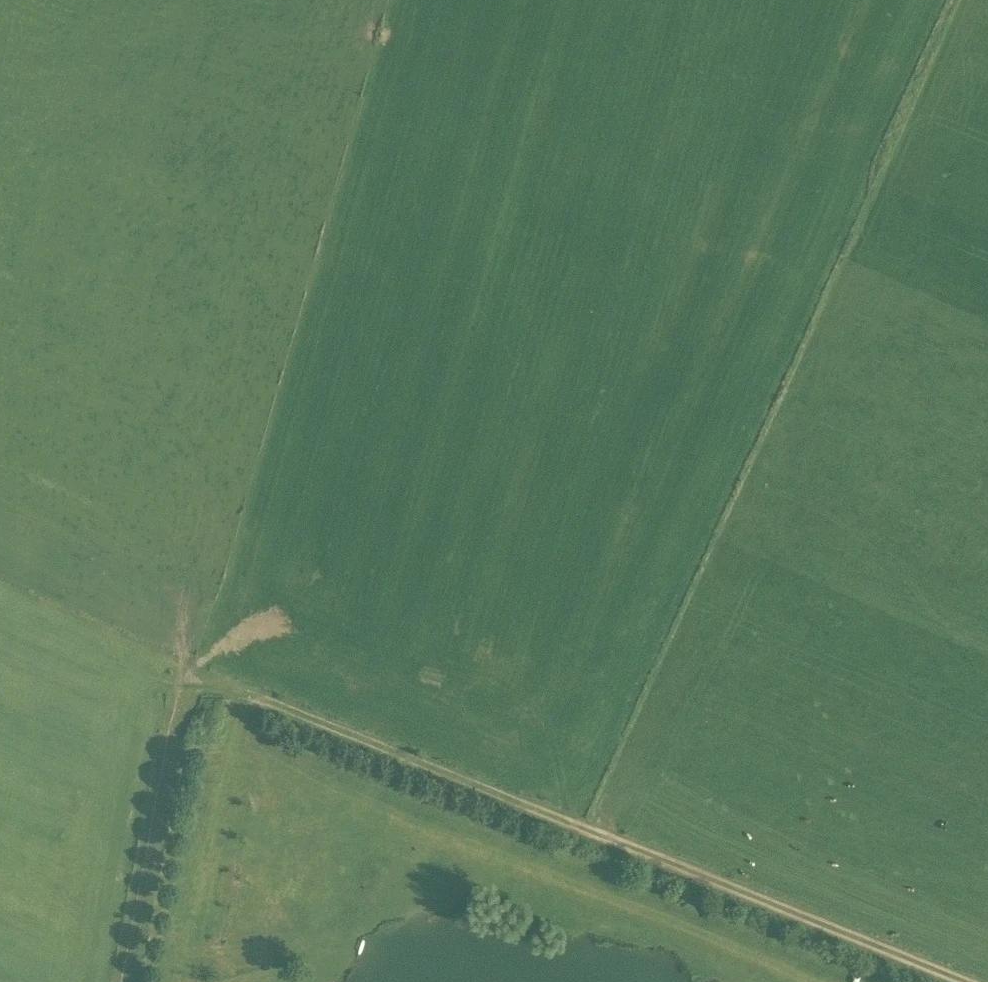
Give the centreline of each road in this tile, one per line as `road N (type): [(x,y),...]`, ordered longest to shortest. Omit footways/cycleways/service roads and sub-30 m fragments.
road 1 (track): [(0,581),(980,981)]
road 2 (track): [(186,657),(125,981)]

